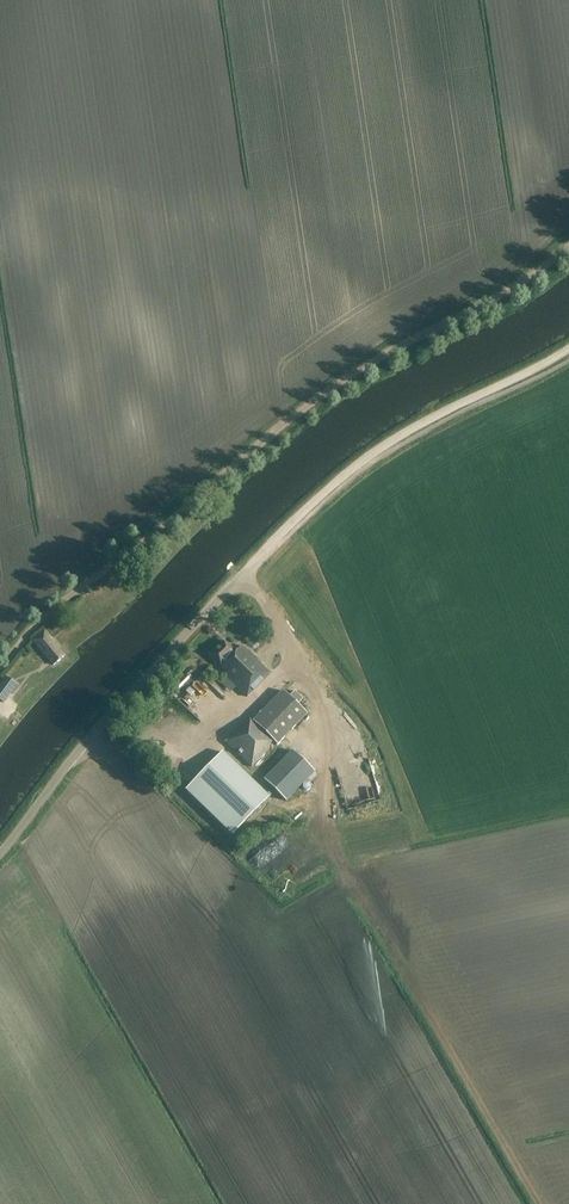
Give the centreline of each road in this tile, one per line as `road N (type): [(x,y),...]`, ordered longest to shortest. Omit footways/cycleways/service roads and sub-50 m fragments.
road 1 (track): [(568,242),(504,289),(333,387),(79,580),(0,670)]
road 2 (unclassified): [(0,855),(260,557)]
road 3 (track): [(260,557),(338,479),(420,424),(568,349)]

